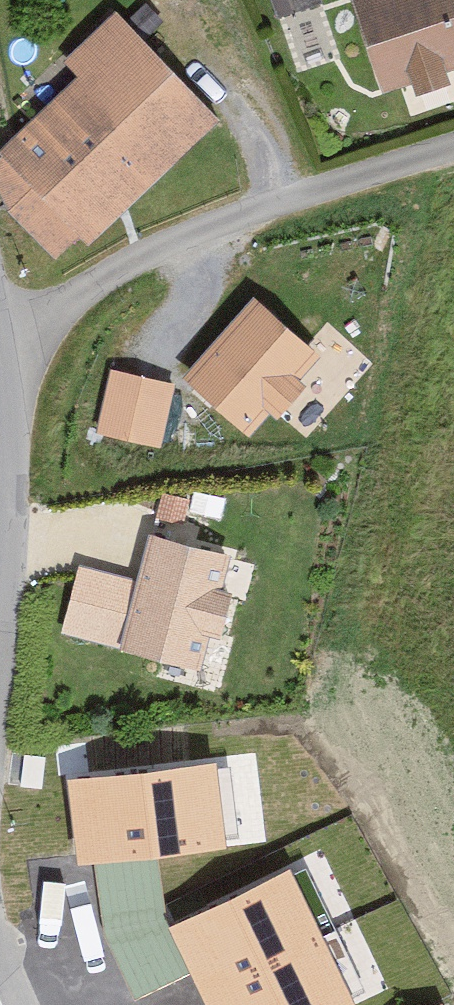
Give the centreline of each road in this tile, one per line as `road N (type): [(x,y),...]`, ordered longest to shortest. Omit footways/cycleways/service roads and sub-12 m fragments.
road 1 (residential): [(453,140),(199,223),(44,339),(4,408)]

